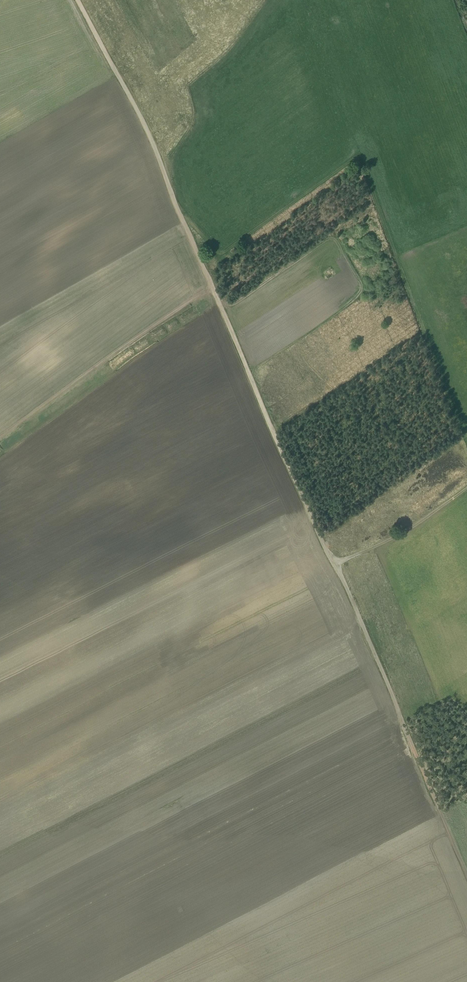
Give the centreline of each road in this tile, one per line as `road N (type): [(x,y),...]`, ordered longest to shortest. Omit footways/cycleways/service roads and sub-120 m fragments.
road 1 (track): [(78,0),(157,150),(330,564),(410,534),(466,495)]
road 2 (track): [(330,564),(466,881)]
road 3 (track): [(466,451),(358,153)]

